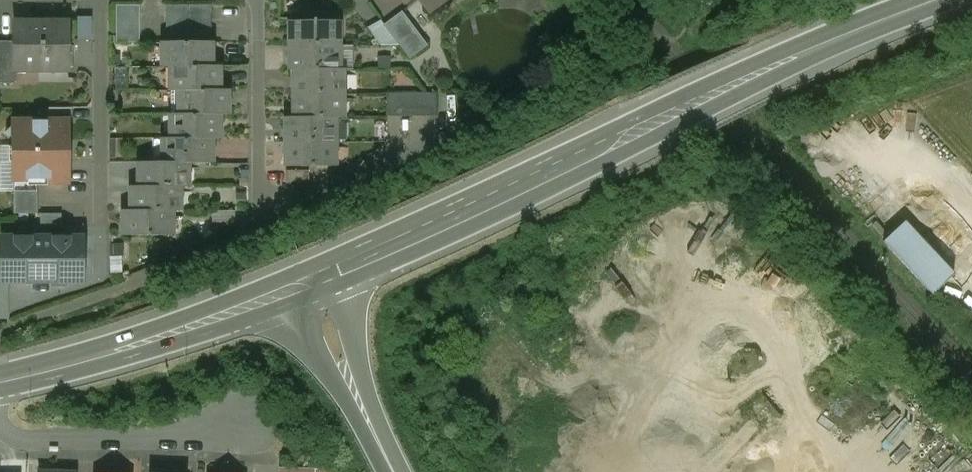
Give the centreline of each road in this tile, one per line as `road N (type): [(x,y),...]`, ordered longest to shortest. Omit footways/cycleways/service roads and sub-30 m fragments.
road 1 (secondary): [(336,274),(764,71),(933,0)]
road 2 (secondary): [(0,382),(279,297)]
road 3 (residential): [(261,231),(254,0)]
road 4 (residential): [(162,441),(259,443),(269,435),(267,402),(250,394),(226,398)]
road 5 (trunk): [(279,297),(377,436)]
road 6 (residential): [(0,426),(24,443),(162,441)]
road 7 (trunk): [(377,436),(336,274)]

